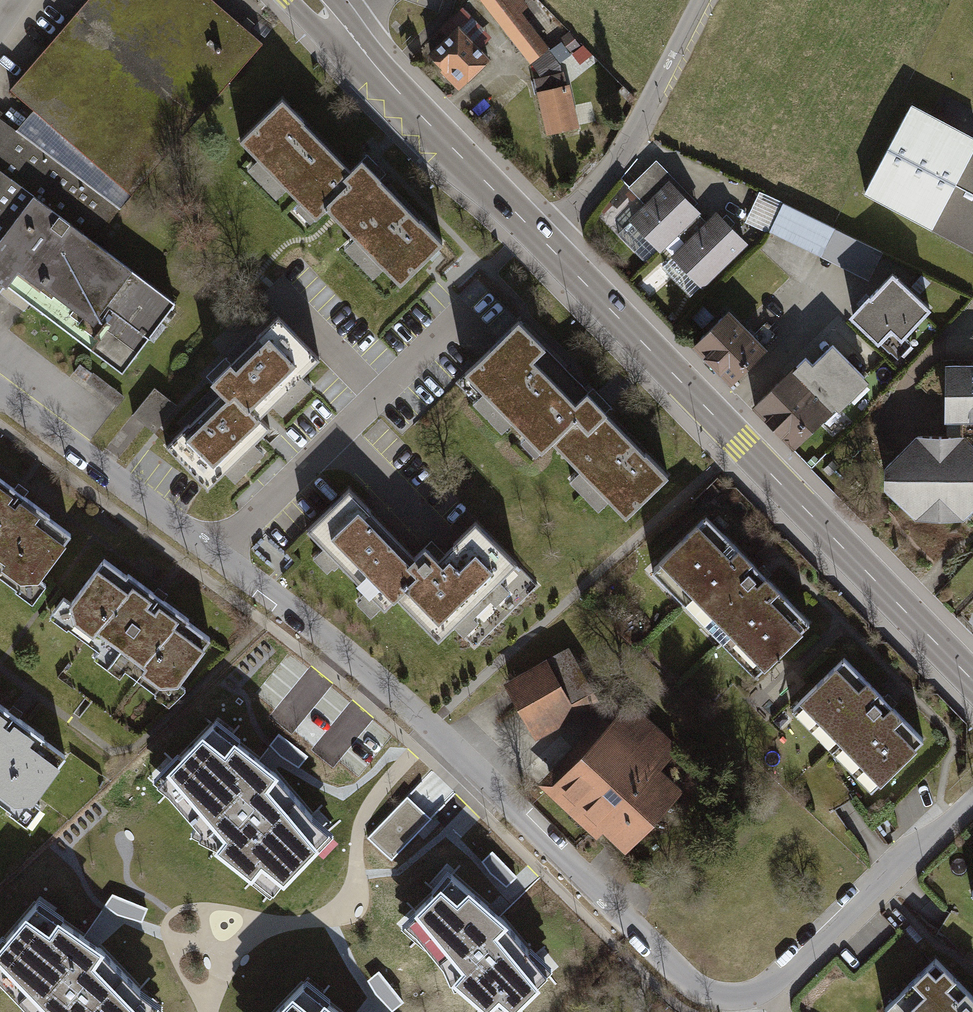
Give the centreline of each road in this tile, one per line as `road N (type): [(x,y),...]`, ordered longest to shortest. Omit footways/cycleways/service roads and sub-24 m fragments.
road 1 (residential): [(0,392),(299,617),(427,728),(689,983),(721,999),(763,989),(972,797)]
road 2 (secondary): [(972,684),(719,424)]
road 3 (residential): [(702,0),(638,131),(539,238)]
road 4 (secondary): [(539,238),(350,38)]
road 5 (secondary): [(719,424),(539,238)]
road 6 (residential): [(844,290),(719,424)]

